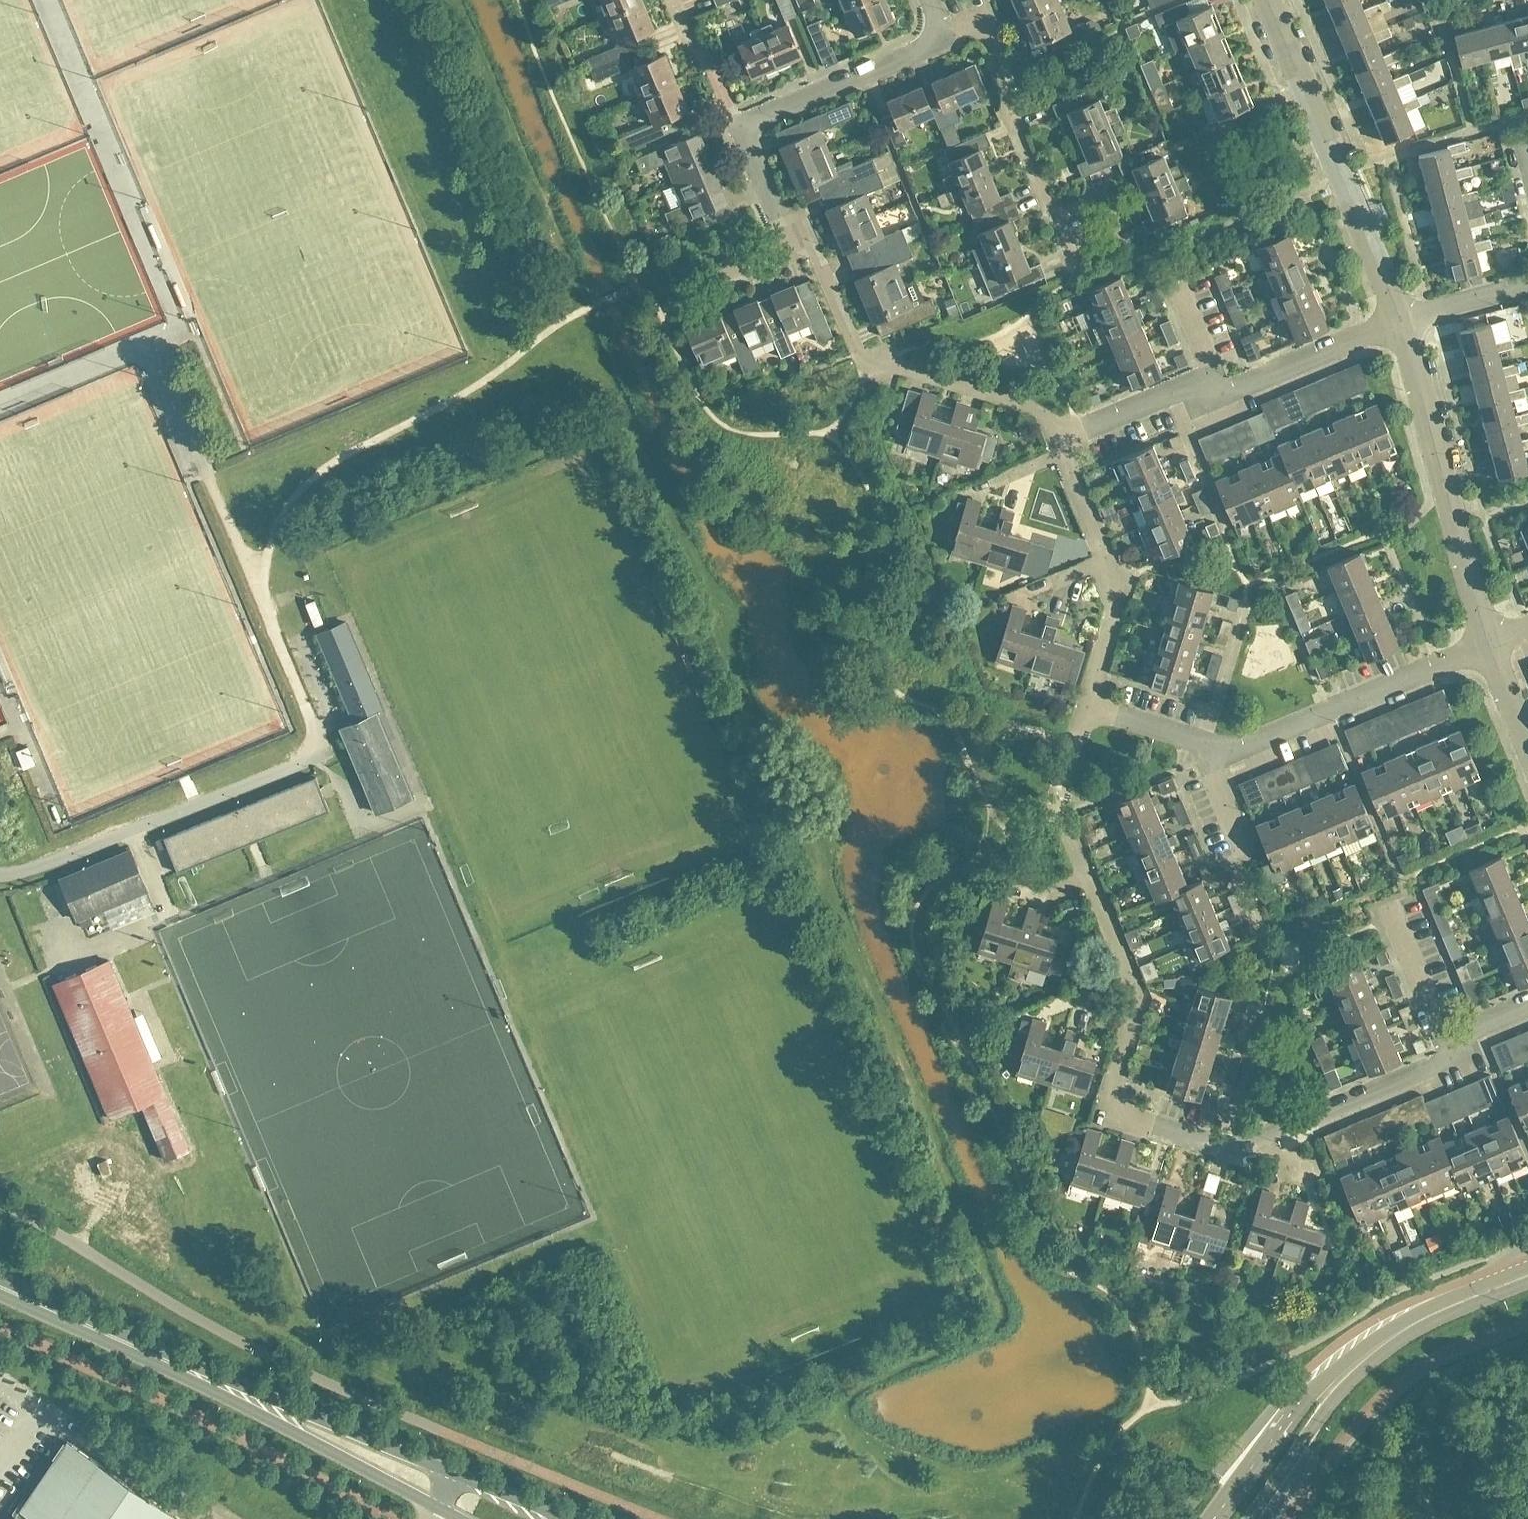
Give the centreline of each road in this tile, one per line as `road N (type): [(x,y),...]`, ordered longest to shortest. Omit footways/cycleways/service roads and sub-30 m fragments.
road 1 (residential): [(1083,709),(1061,816),(1137,998),(1103,1113),(1220,1150),(1451,1057)]
road 2 (residential): [(1488,644),(1227,751),(1083,709)]
road 3 (residential): [(1401,321),(1266,0)]
road 4 (residential): [(1052,443),(1038,410),(874,360),(857,343),(811,245)]
road 5 (residential): [(1488,644),(1401,321)]
road 6 (secondary): [(453,1477),(168,1361)]
road 7 (secondary): [(168,1361),(437,1507)]
road 8 (residential): [(1071,262),(977,24),(946,37)]
road 9 (residential): [(1083,709),(1116,589),(1052,443)]
road 10 (tertiary): [(1407,1327),(1326,1375),(1212,1518)]
road 11 (tertiary): [(1248,1518),(1326,1408),(1407,1327)]
road 12 (residential): [(738,127),(946,37)]
road 13 (residential): [(1211,378),(1220,399),(1401,321)]
road 14 (secondary): [(168,1361),(0,1287)]
road 15 (residential): [(1052,443),(1211,378)]
road 16 (residential): [(1451,1057),(1393,920)]
road 17 (residential): [(738,127),(670,0)]
road 18 (residential): [(811,245),(777,216),(738,127)]
road 19 (residential): [(1401,321),(1527,282)]
road 20 (tertiary): [(1407,1327),(1527,1275)]

